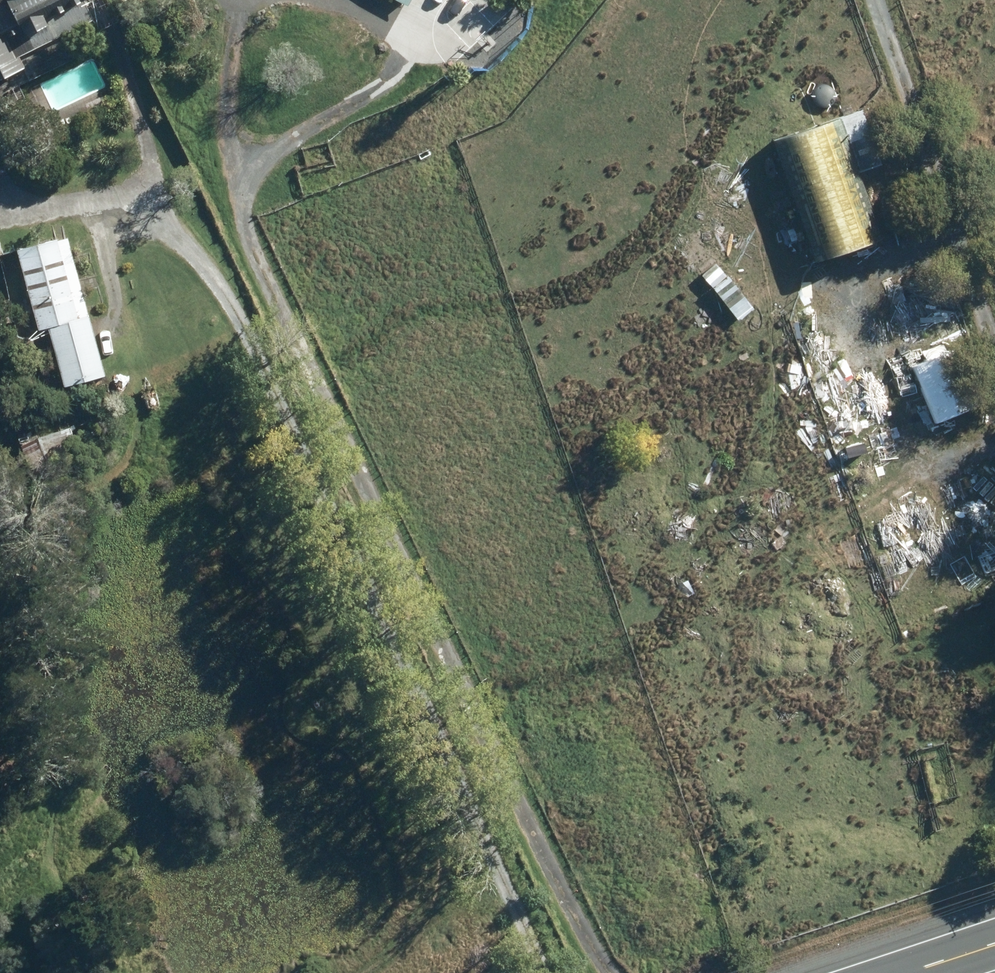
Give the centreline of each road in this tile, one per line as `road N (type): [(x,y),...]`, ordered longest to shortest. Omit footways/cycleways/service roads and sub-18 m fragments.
road 1 (track): [(628,972),(244,233),(228,33),(245,0)]
road 2 (track): [(539,972),(230,321),(170,241),(104,207),(0,212)]
road 3 (track): [(994,360),(875,0)]
road 4 (track): [(960,256),(864,289),(845,326),(850,372),(878,418),(908,436),(960,442),(994,433)]
road 5 (track): [(350,0),(378,9),(400,33),(399,76),(321,112),(265,159)]
road 6 (track): [(170,241),(151,156),(110,55)]
road 7 (track): [(357,972),(400,930),(454,891),(489,878)]

